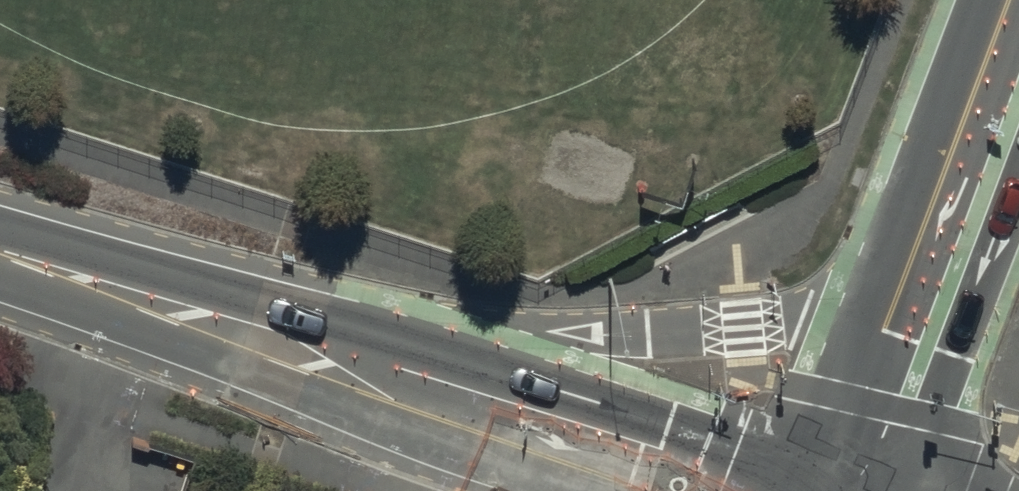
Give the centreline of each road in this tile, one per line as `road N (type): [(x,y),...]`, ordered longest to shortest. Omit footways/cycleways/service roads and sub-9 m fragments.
road 1 (secondary): [(285,349),(744,329),(841,313),(927,280)]
road 2 (secondary): [(285,349),(754,490)]
road 3 (secondary): [(0,257),(285,349)]
road 4 (tertiary): [(927,280),(1018,30)]
road 5 (tertiary): [(842,490),(927,280)]

